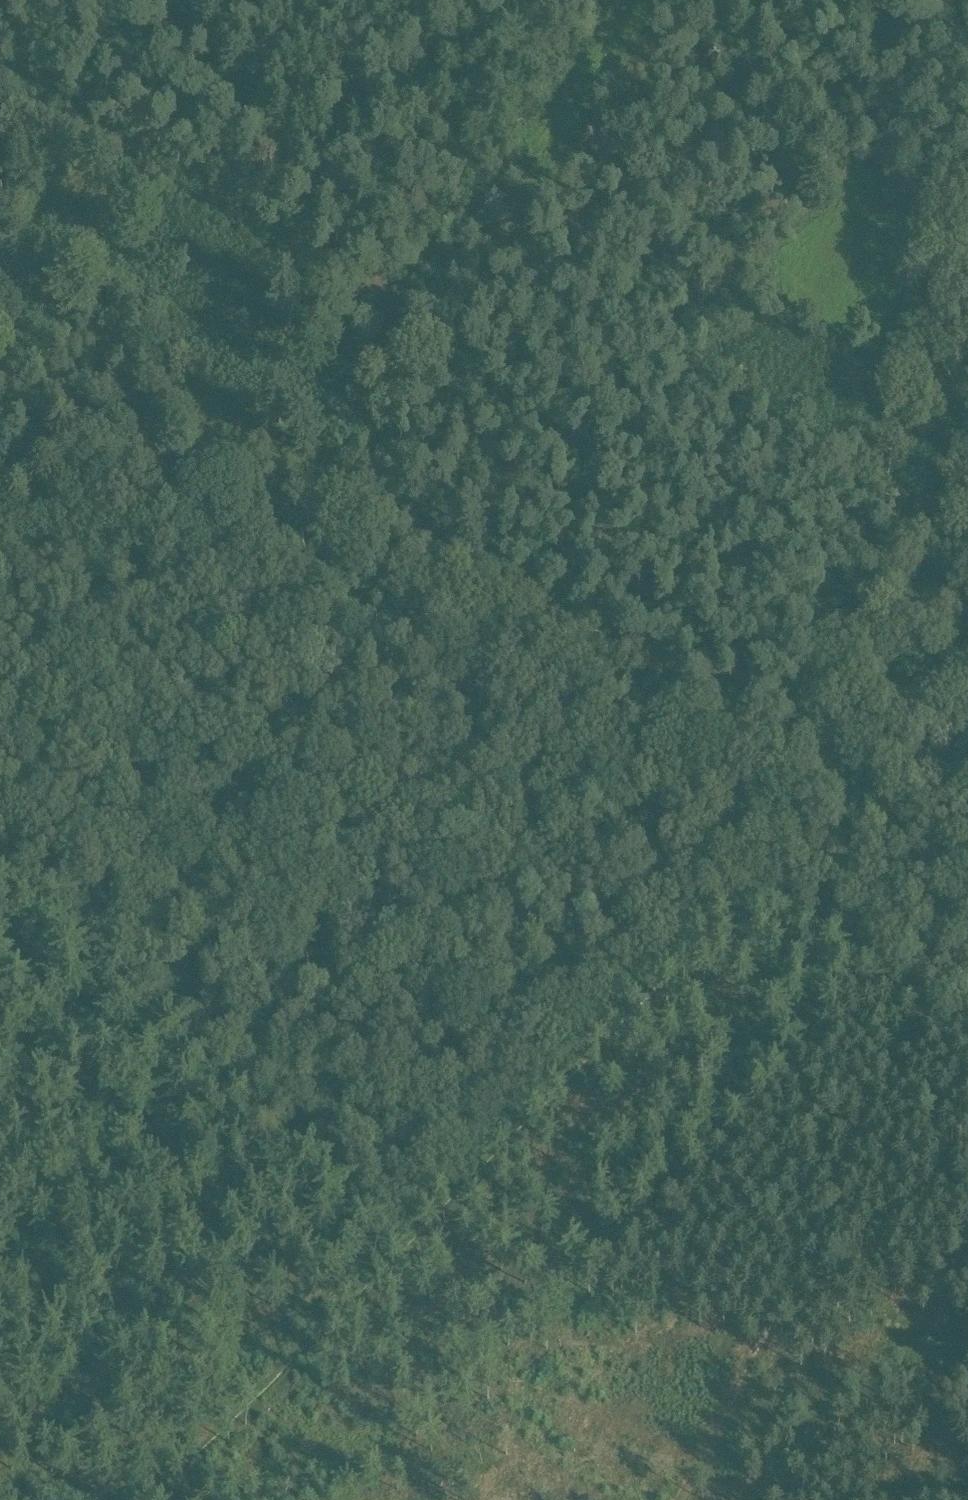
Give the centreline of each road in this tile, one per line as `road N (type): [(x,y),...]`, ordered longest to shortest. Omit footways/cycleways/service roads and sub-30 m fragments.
road 1 (track): [(131,1499),(750,876)]
road 2 (track): [(683,1499),(914,1016)]

